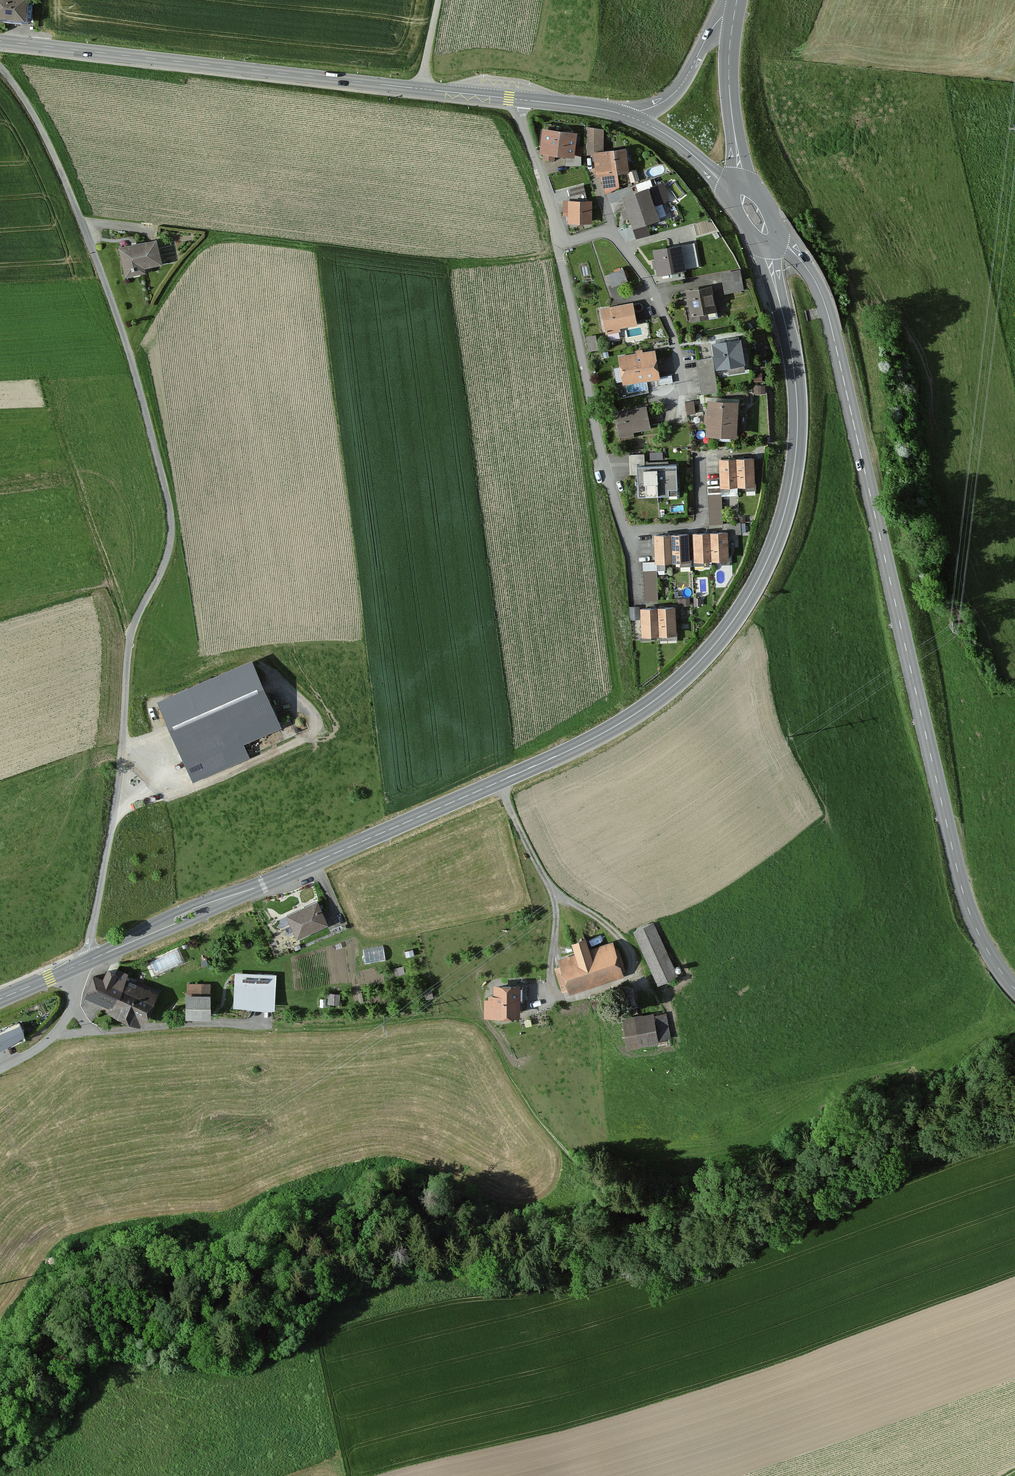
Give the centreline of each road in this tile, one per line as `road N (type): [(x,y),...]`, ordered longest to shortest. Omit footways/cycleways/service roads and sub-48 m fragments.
road 1 (primary): [(90,960),(596,737),(700,660),(767,563),(795,464),(796,380),(766,250)]
road 2 (unclassified): [(90,960),(122,747),(129,639),(163,568),(171,508),(94,251),(41,126),(0,69)]
road 3 (track): [(1014,1086),(732,1193),(672,1204),(600,1183),(554,1137),(492,1044),(467,1022),(279,1031)]
road 4 (tertiary): [(1014,989),(992,962),(963,897),(824,300),(806,267),(778,242)]
road 5 (tertiary): [(0,41),(421,89)]
road 6 (residential): [(555,245),(633,602)]
road 7 (residential): [(555,245),(596,234),(616,240),(654,295),(672,337),(674,411)]
road 8 (primary): [(739,176),(729,88),(737,0)]
road 9 (tertiary): [(626,115),(675,92),(737,0)]
road 10 (residential): [(518,100),(555,245)]
road 11 (residential): [(71,969),(76,994),(56,1035),(0,1075)]
road 12 (tertiary): [(626,115),(681,144),(725,187)]

